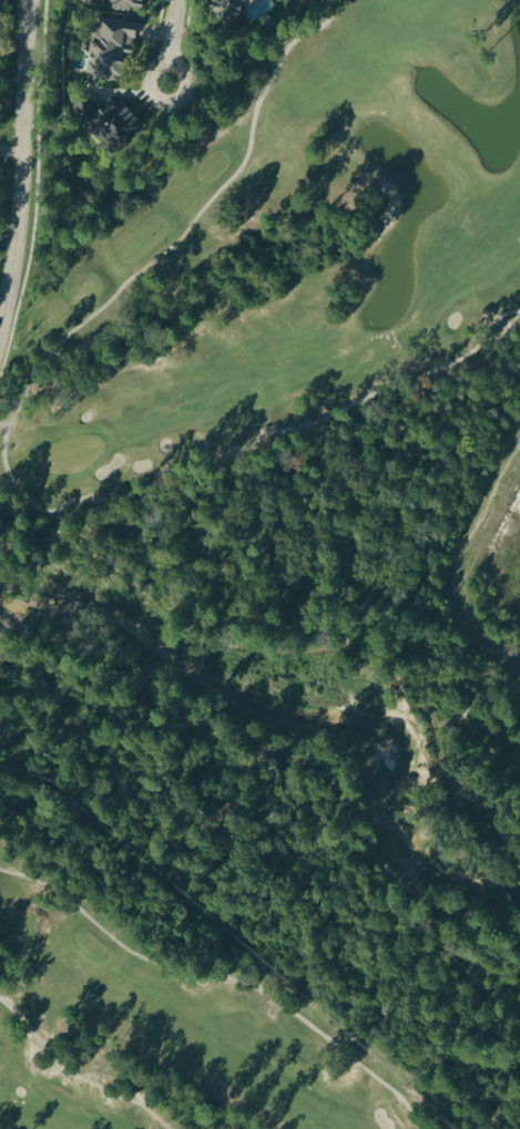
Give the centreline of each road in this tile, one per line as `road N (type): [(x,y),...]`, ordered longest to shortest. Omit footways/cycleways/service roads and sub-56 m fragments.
road 1 (track): [(64,506),(55,536),(111,564),(176,639),(357,653),(405,692),(422,755),(466,798),(519,834)]
road 2 (tertiary): [(0,337),(18,240),(33,0)]
road 3 (track): [(519,658),(479,628),(463,598),(461,555),(519,447)]

